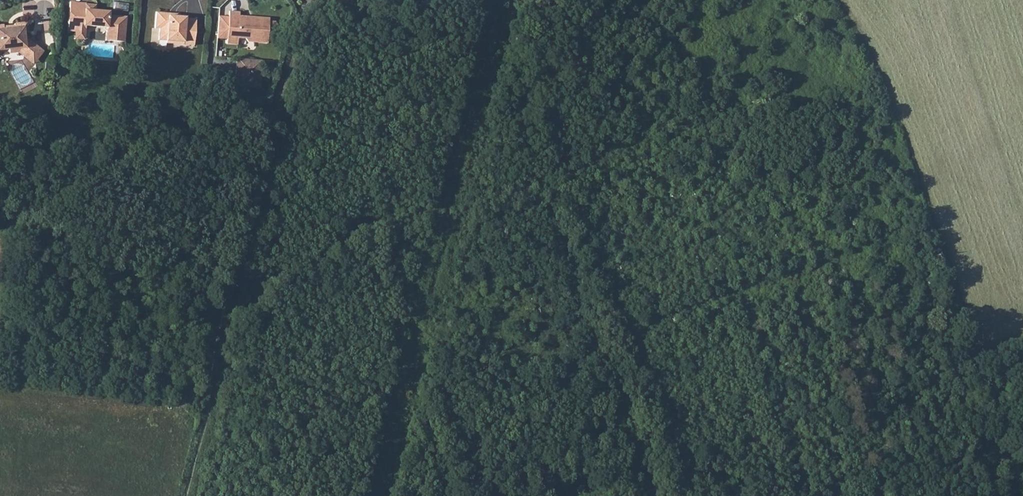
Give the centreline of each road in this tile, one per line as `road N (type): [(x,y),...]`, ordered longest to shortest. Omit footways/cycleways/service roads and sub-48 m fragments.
road 1 (track): [(309,0),(242,238),(209,391),(197,495)]

